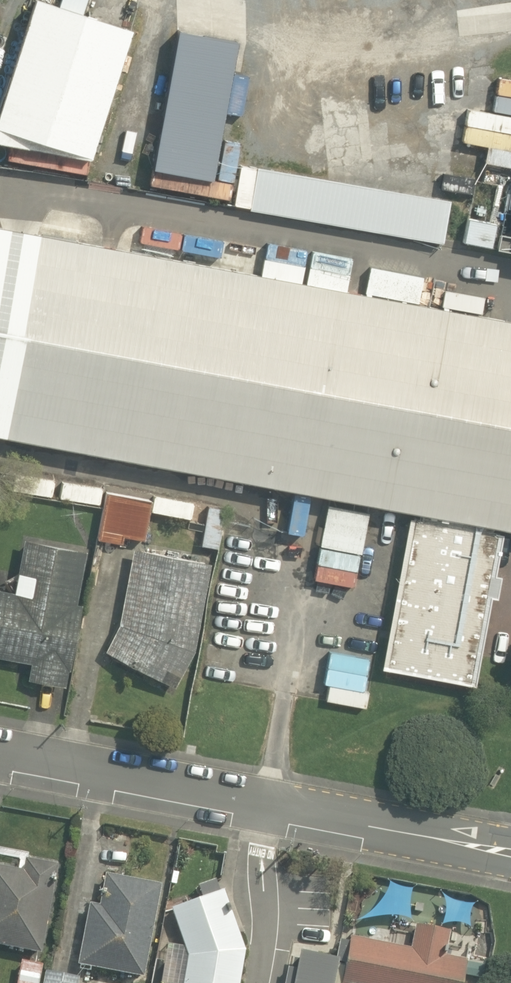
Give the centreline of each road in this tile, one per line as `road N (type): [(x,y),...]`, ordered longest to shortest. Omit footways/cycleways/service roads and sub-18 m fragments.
road 1 (unclassified): [(0,755),(510,853)]

